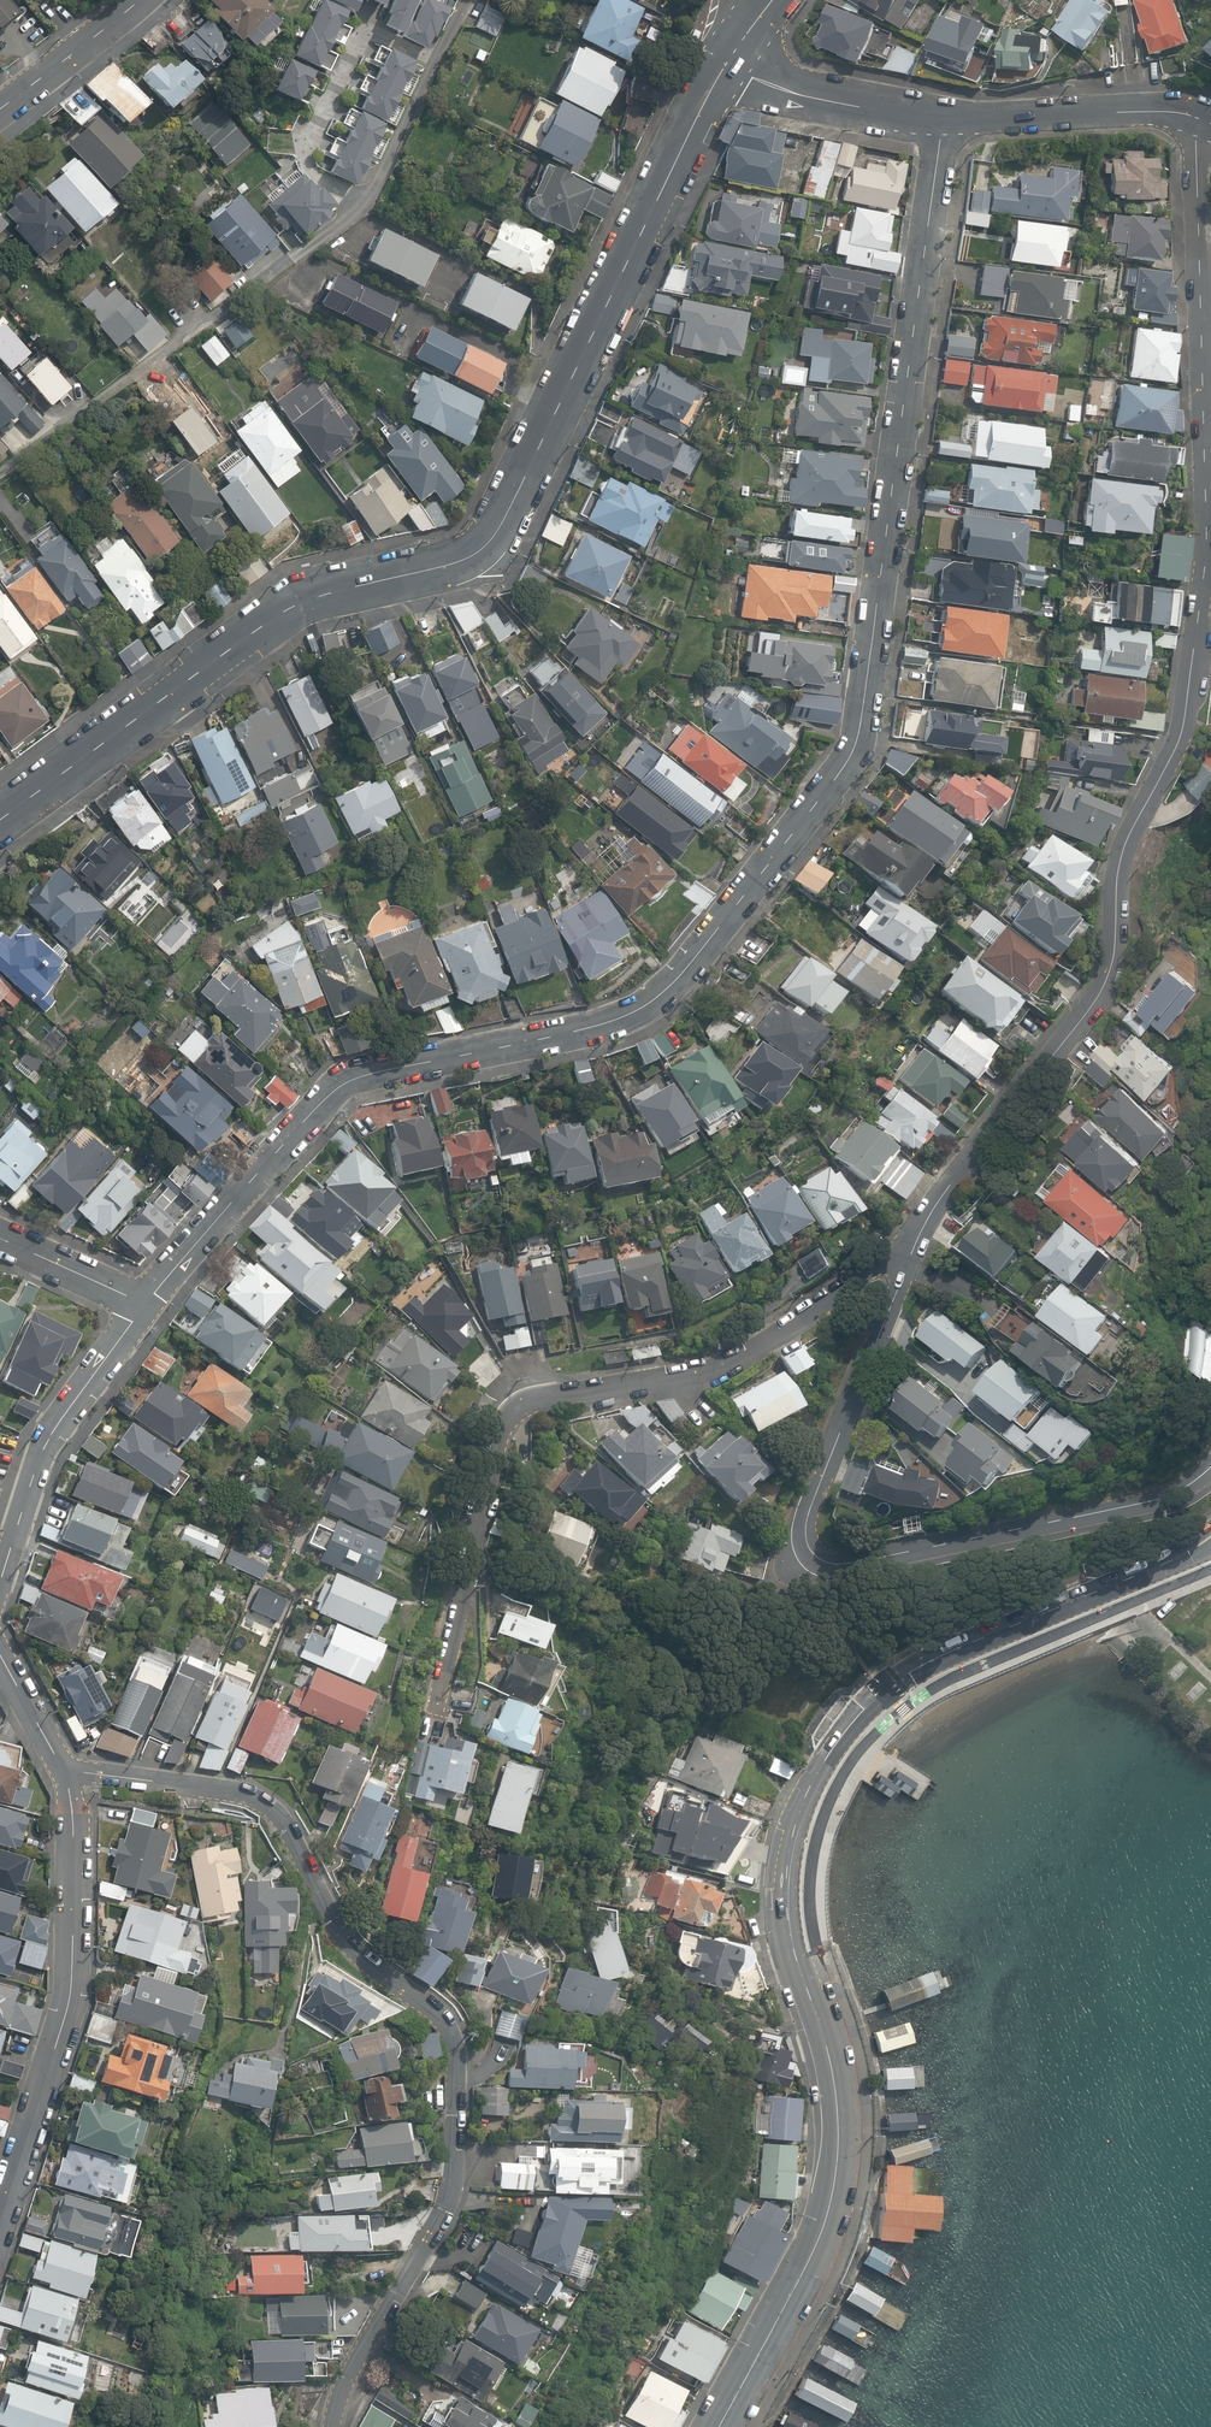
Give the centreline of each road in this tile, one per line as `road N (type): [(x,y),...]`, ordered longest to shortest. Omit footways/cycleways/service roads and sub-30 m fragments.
road 1 (residential): [(939,118),(865,731),(841,768),(651,1004),(603,1025),(371,1073),(332,1089),(149,1302)]
road 2 (residential): [(911,1247),(1107,987),(1119,868),(1181,735),(1208,519),(1193,115)]
road 3 (secondary): [(1210,1536),(909,1673),(864,1710),(822,1765),(792,1836),(785,1900),(835,2086),(833,2190),(818,2240),(719,2426)]
road 4 (tertiary): [(0,821),(288,611),(321,595),(448,566),(487,545),(730,58)]
road 5 (residential): [(334,2426),(359,2359),(445,2209),(453,2173),(450,2031),(350,1945),(271,1807),(187,1785),(65,1773)]
road 6 (residential): [(1210,1467),(1172,1495),(1098,1516),(852,1565),(822,1561),(806,1546),(807,1516),(911,1247)]
road 7 (residential): [(911,1247),(895,1247),(824,1304),(712,1365),(523,1403),(494,1447),(435,1703)]
road 8 (residential): [(65,1773),(75,1812),(76,1995),(0,2224)]
road 9 (residential): [(149,1302),(52,1432),(0,1578)]
road 10 (residential): [(311,246),(372,196),(465,0)]
road 11 (residential): [(939,118),(1193,115)]
road 12 (residential): [(730,58),(795,92),(939,118)]
road 13 (tertiary): [(144,0),(0,110)]
road 14 (residential): [(0,1235),(149,1302)]
road 15 (residential): [(0,1654),(65,1773)]

